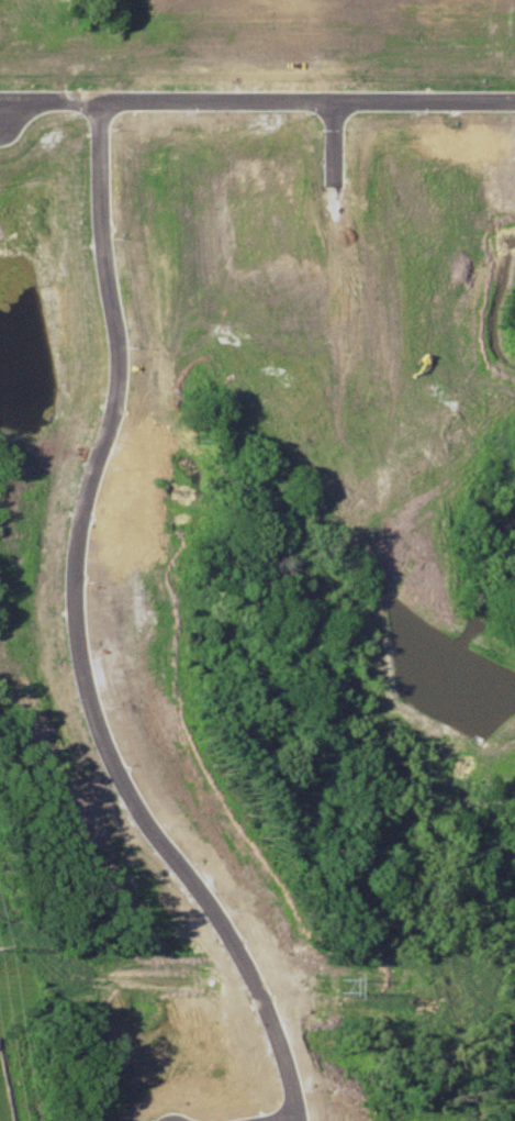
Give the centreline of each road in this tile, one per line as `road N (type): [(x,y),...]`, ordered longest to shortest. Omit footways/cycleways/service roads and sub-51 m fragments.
road 1 (residential): [(293,1120),(259,992),(144,819),(100,742),(74,672),(76,503),(107,422),(115,364),(98,263),(98,100),(514,94)]

